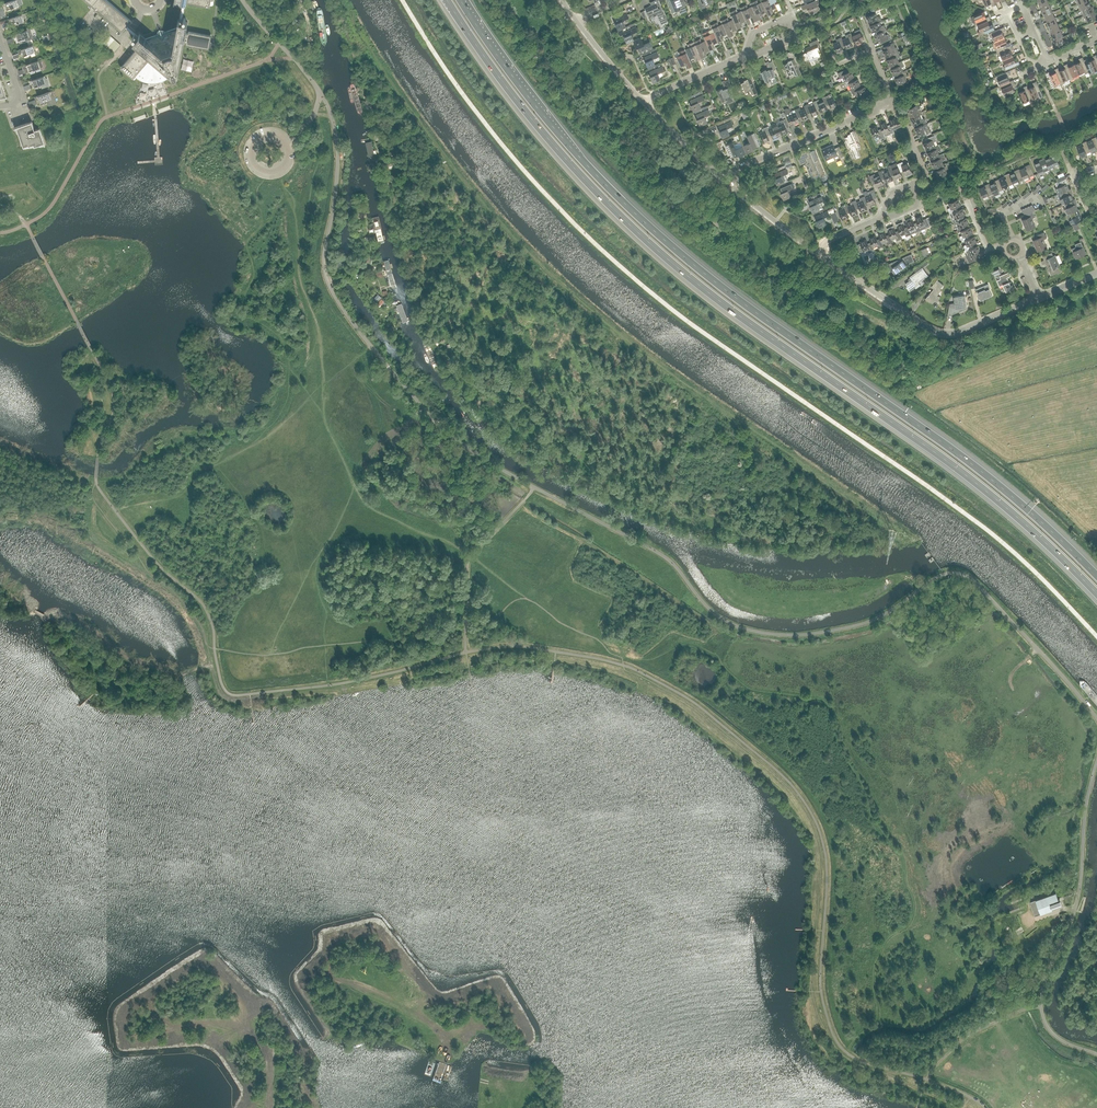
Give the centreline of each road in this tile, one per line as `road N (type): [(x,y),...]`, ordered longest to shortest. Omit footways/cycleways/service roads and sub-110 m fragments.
road 1 (unclassified): [(1096,718),(965,575),(938,576),(859,625),(800,635),(746,630),(711,610),(661,554),(444,430),(328,283),(333,123),(312,80),(242,0)]
road 2 (motorway): [(447,0),(530,117),(648,242),(958,471),(1096,595)]
road 3 (trunk): [(772,324),(608,188),(536,107),(460,0)]
road 4 (motorway): [(1096,576),(997,485),(772,324)]
road 5 (unclassified): [(1096,1054),(1056,1036),(1041,1006),(1078,898),(1096,761)]
road 6 (tertiary): [(1039,299),(943,336),(817,254)]
road 7 (residential): [(727,184),(739,169),(892,102)]

